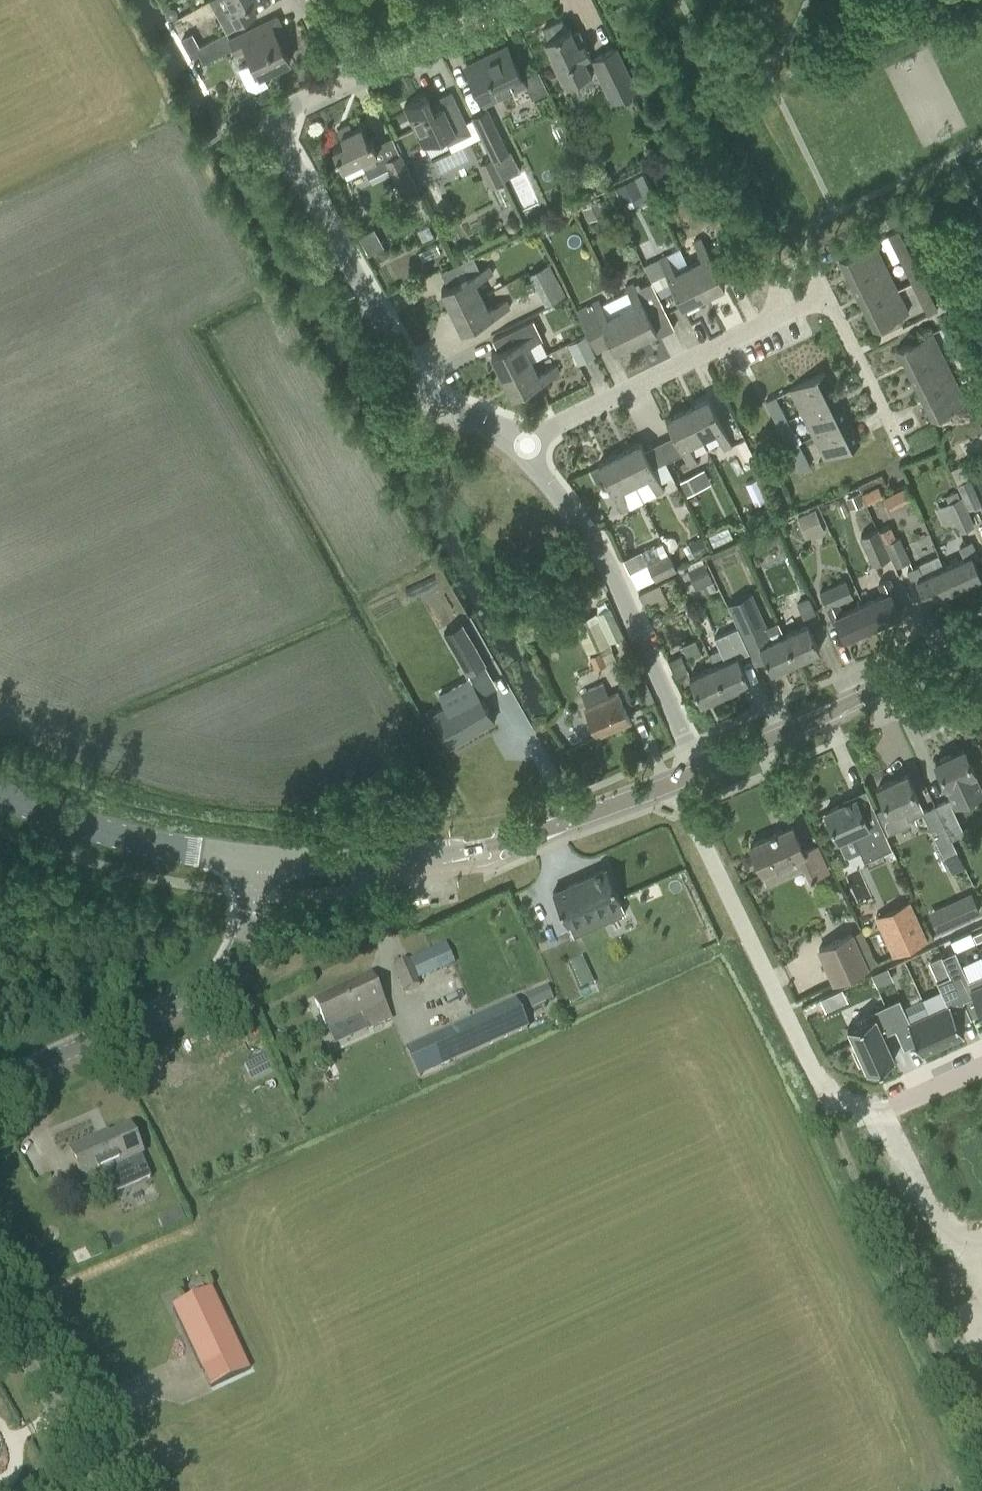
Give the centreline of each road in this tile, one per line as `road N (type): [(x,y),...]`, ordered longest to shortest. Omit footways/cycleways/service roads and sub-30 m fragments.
road 1 (residential): [(538,434),(826,294),(906,459)]
road 2 (residential): [(538,434),(428,388),(288,140),(294,106),(339,80)]
road 3 (tertiary): [(259,857),(359,863),(496,845),(680,776)]
road 4 (track): [(981,1457),(806,1065)]
road 5 (residential): [(680,776),(806,1065),(867,1112),(885,1108)]
road 6 (tertiary): [(0,1083),(184,1001),(222,975),(244,945),(259,857)]
road 7 (residential): [(710,762),(538,434)]
road 8 (tertiary): [(710,762),(981,642)]
road 9 (tertiary): [(259,857),(146,843),(0,794)]
road 10 (unclassified): [(102,1490),(0,1313)]
road 11 (residential): [(339,80),(501,0)]
road 12 (residential): [(981,1233),(947,1232),(885,1108)]

